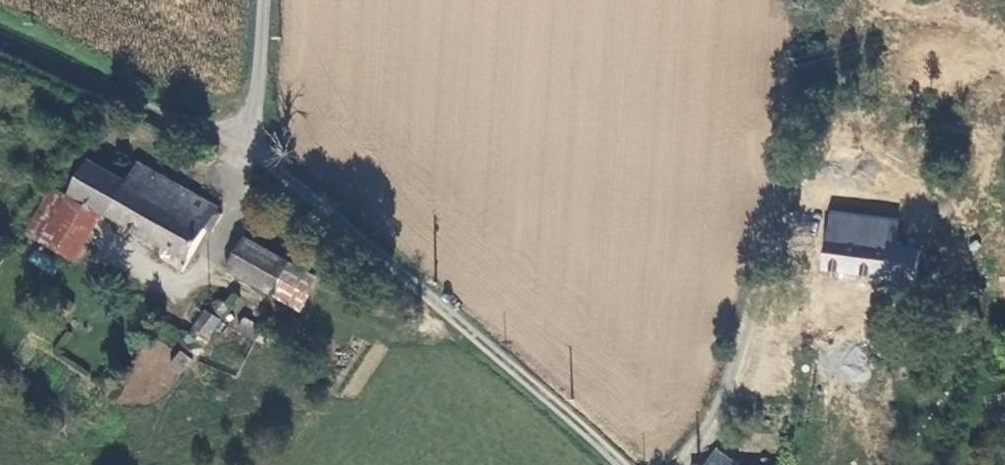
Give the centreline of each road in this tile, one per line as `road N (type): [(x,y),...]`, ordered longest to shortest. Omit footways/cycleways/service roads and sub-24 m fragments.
road 1 (track): [(259,140),(0,41)]
road 2 (unclassified): [(270,0),(259,140)]

